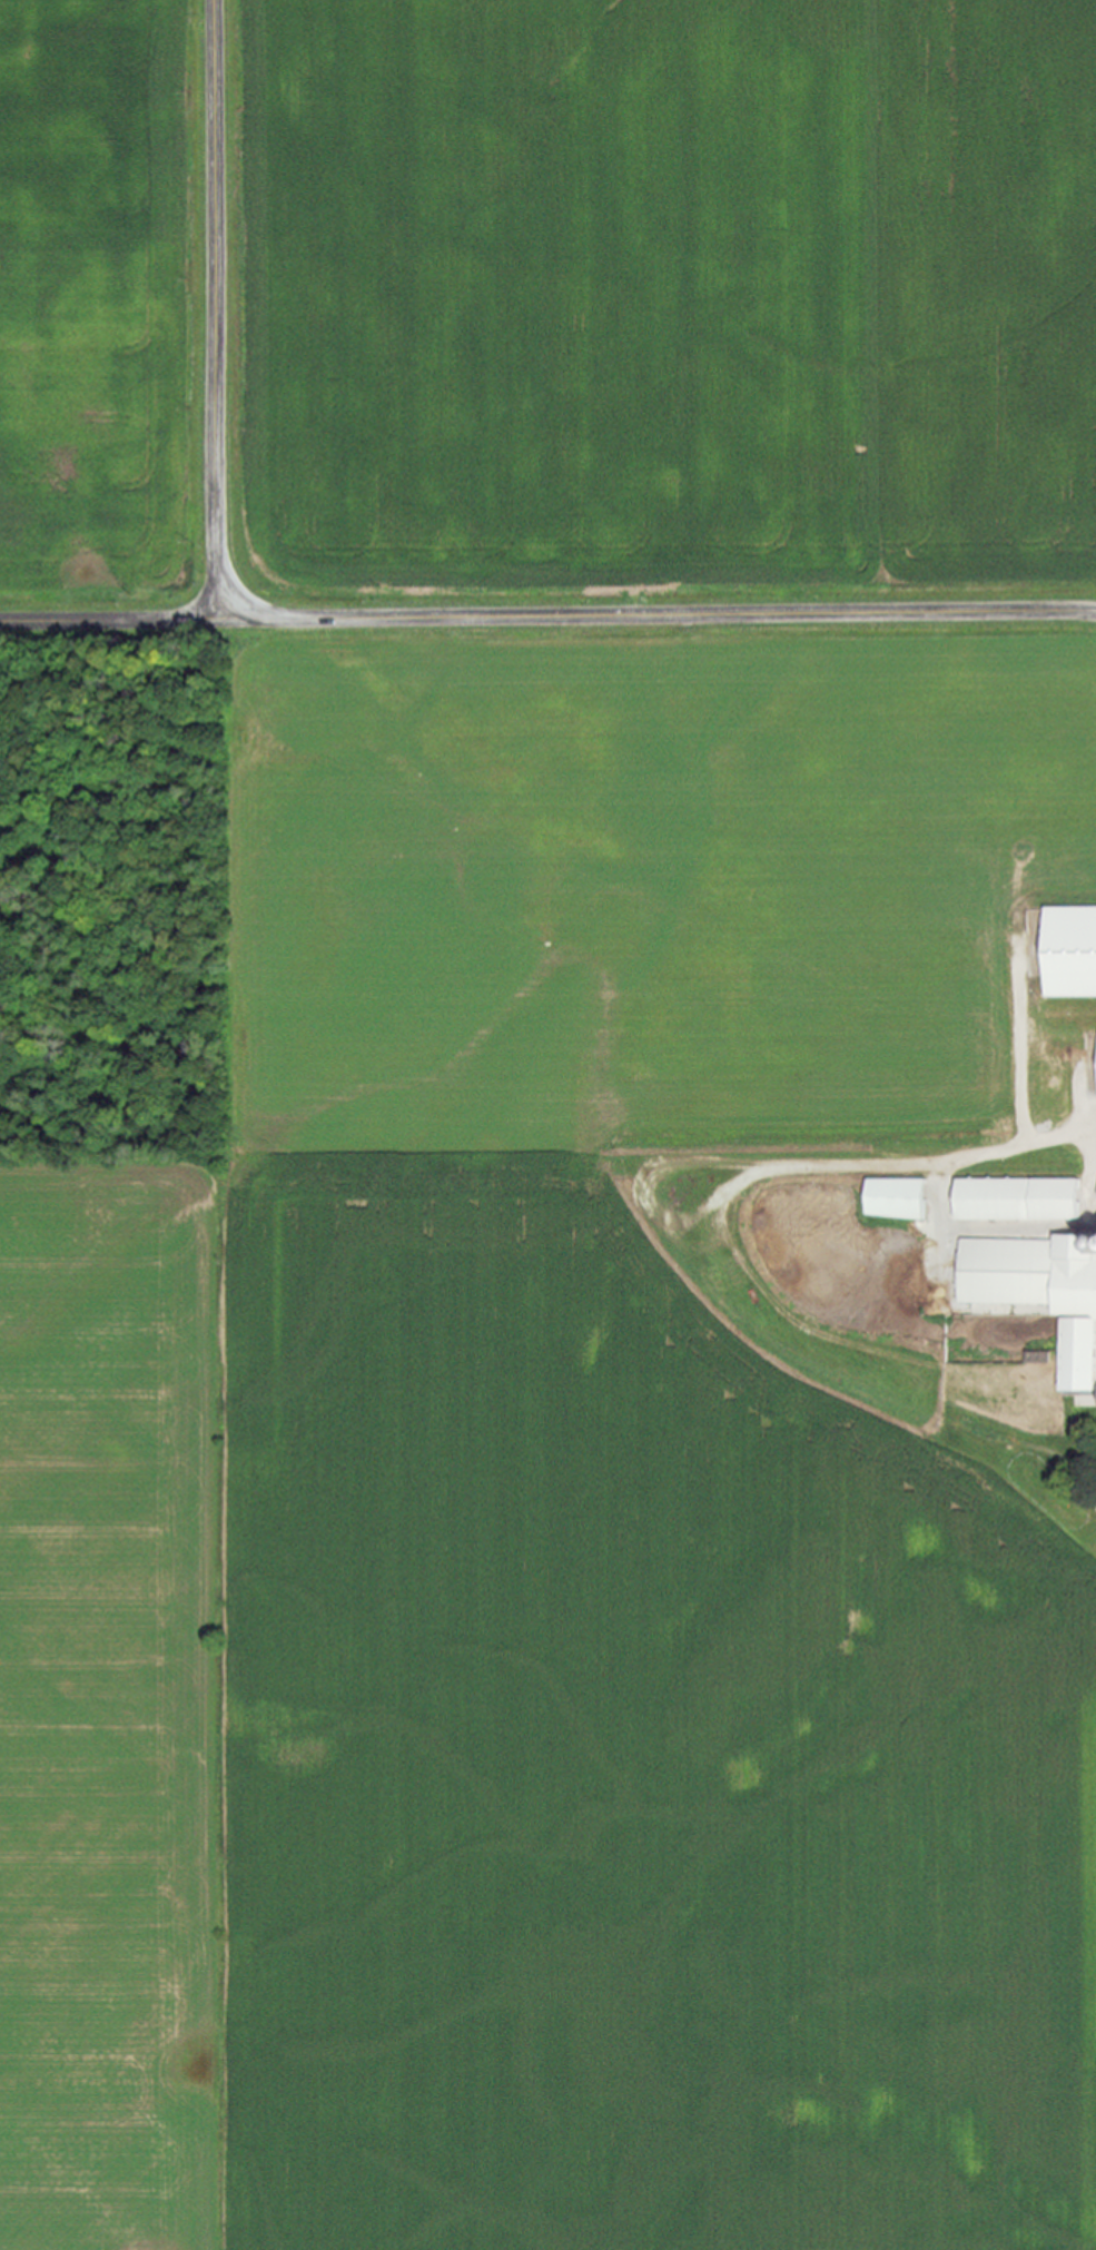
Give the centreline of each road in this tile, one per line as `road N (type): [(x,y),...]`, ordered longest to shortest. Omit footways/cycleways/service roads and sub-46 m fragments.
road 1 (tertiary): [(1095,613),(0,622)]
road 2 (residential): [(217,620),(216,0)]

